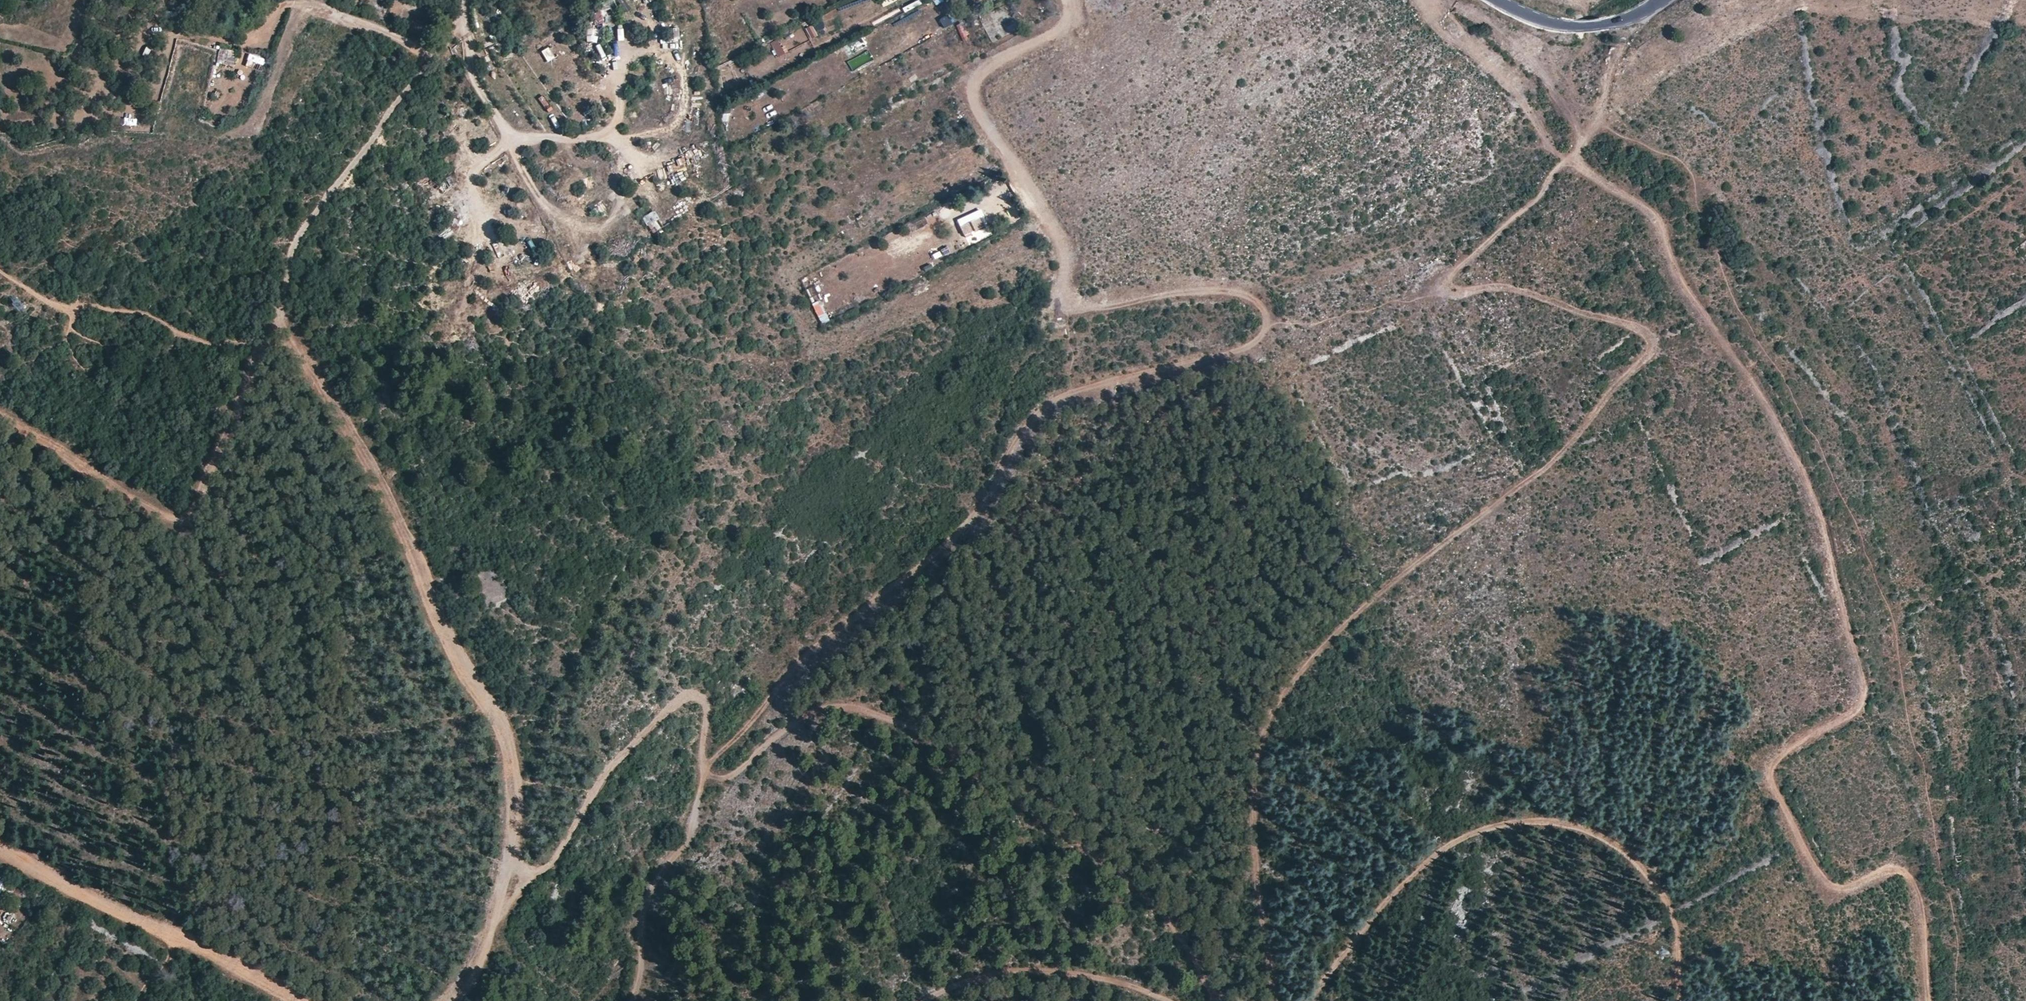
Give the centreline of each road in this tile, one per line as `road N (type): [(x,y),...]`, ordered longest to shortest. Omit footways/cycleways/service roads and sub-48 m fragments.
road 1 (track): [(1066,0),(1066,20),(1054,31),(981,71),(972,84),(977,108),(1057,235),(1062,298),(1070,308),(1211,290),(1242,293),(1262,307),(1266,326),(1235,351),(1079,389),(1022,422),(964,524),(819,642),(704,766),(728,776),(795,719),(840,702),(919,729),(1130,879),(1173,926),(1212,1000)]
road 2 (track): [(1275,1000),(1254,838),(1269,715),(1326,642),(1561,456),(1608,392),(1652,351),(1647,336),(1627,324),(1507,288),(1461,295),(1448,288),(1450,277),(1539,196),(1589,132),(1605,97)]
road 3 (track): [(1424,0),(1437,22),(1519,95),(1549,144),(1661,218),(1679,278),(1788,448),(1812,506),(1857,686),(1840,720),(1777,765),(1775,780),(1815,868),(1835,884),(1896,878),(1912,889),(1925,935),(1927,1000)]
road 4 (track): [(431,55),(296,236),(280,298),(284,322),(393,498),(432,610),(497,717),(518,776),(514,841),(481,958),(447,1000)]
road 5 (track): [(631,1000),(642,907),(694,817),(703,775),(702,698),(689,694),(669,706),(606,770),(557,856),(537,871),(506,868)]
road 6 (track): [(1302,1000),(1440,851),(1491,825),(1543,821),(1602,834),(1668,902),(1679,931),(1675,1000)]
road 7 (track): [(298,1000),(0,850)]
road 8 (track): [(921,1000),(948,980),(1015,969),(1081,972),(1164,1000)]
road 9 (track): [(464,0),(431,55),(313,2)]
road 10 (primary): [(1659,0),(1636,17),(1590,28),(1495,0)]

